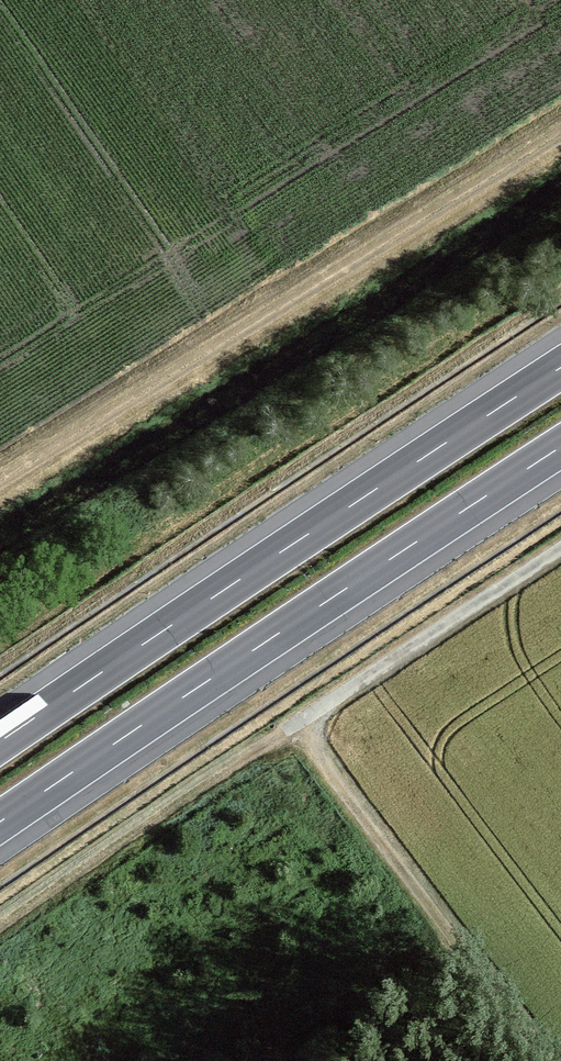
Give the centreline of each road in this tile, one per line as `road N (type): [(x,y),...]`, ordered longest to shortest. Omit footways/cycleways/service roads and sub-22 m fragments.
road 1 (motorway): [(0,822),(560,447)]
road 2 (motorway): [(560,368),(0,742)]
road 3 (track): [(548,1060),(296,723)]
road 4 (track): [(560,548),(285,730)]

